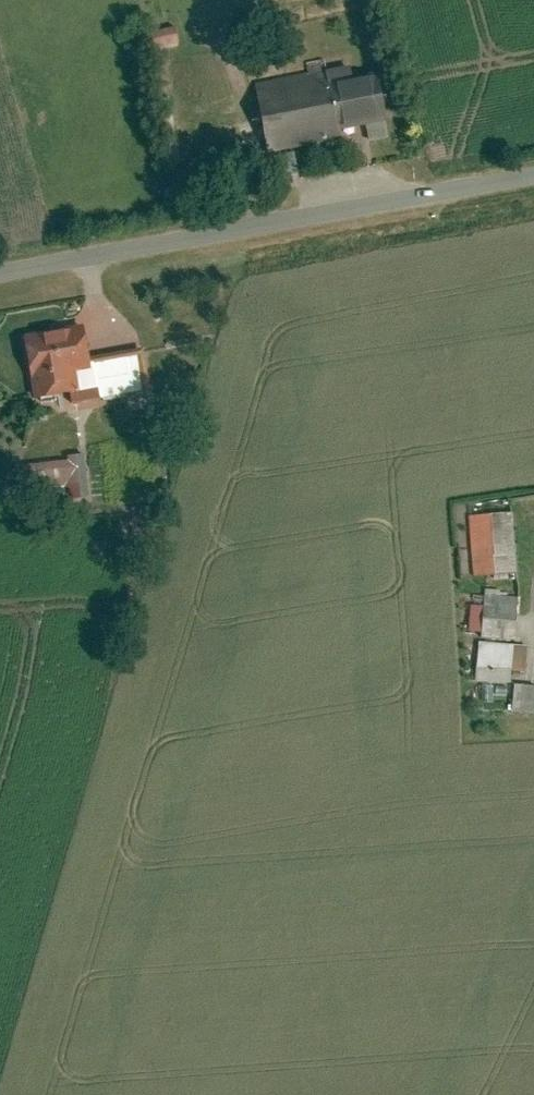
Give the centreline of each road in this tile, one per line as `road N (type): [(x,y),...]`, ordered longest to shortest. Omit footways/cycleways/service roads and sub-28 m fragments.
road 1 (unclassified): [(533,178),(0,276)]

